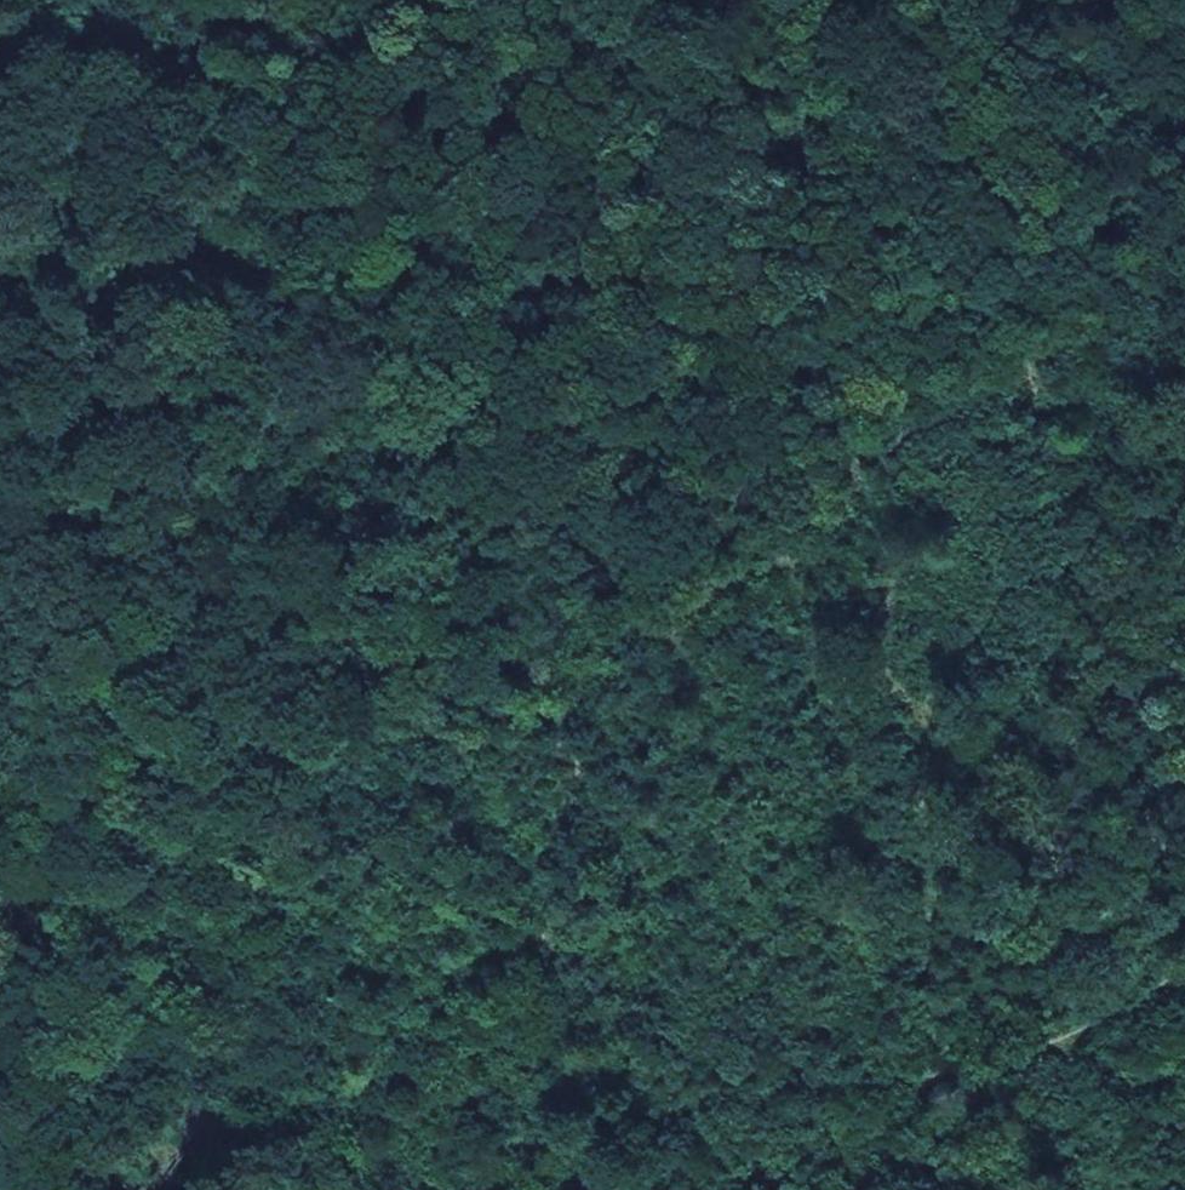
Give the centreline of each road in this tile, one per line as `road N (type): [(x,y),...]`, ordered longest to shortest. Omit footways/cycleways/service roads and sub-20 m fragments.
road 1 (track): [(1184,981),(1030,1057),(611,1111),(365,1189)]

